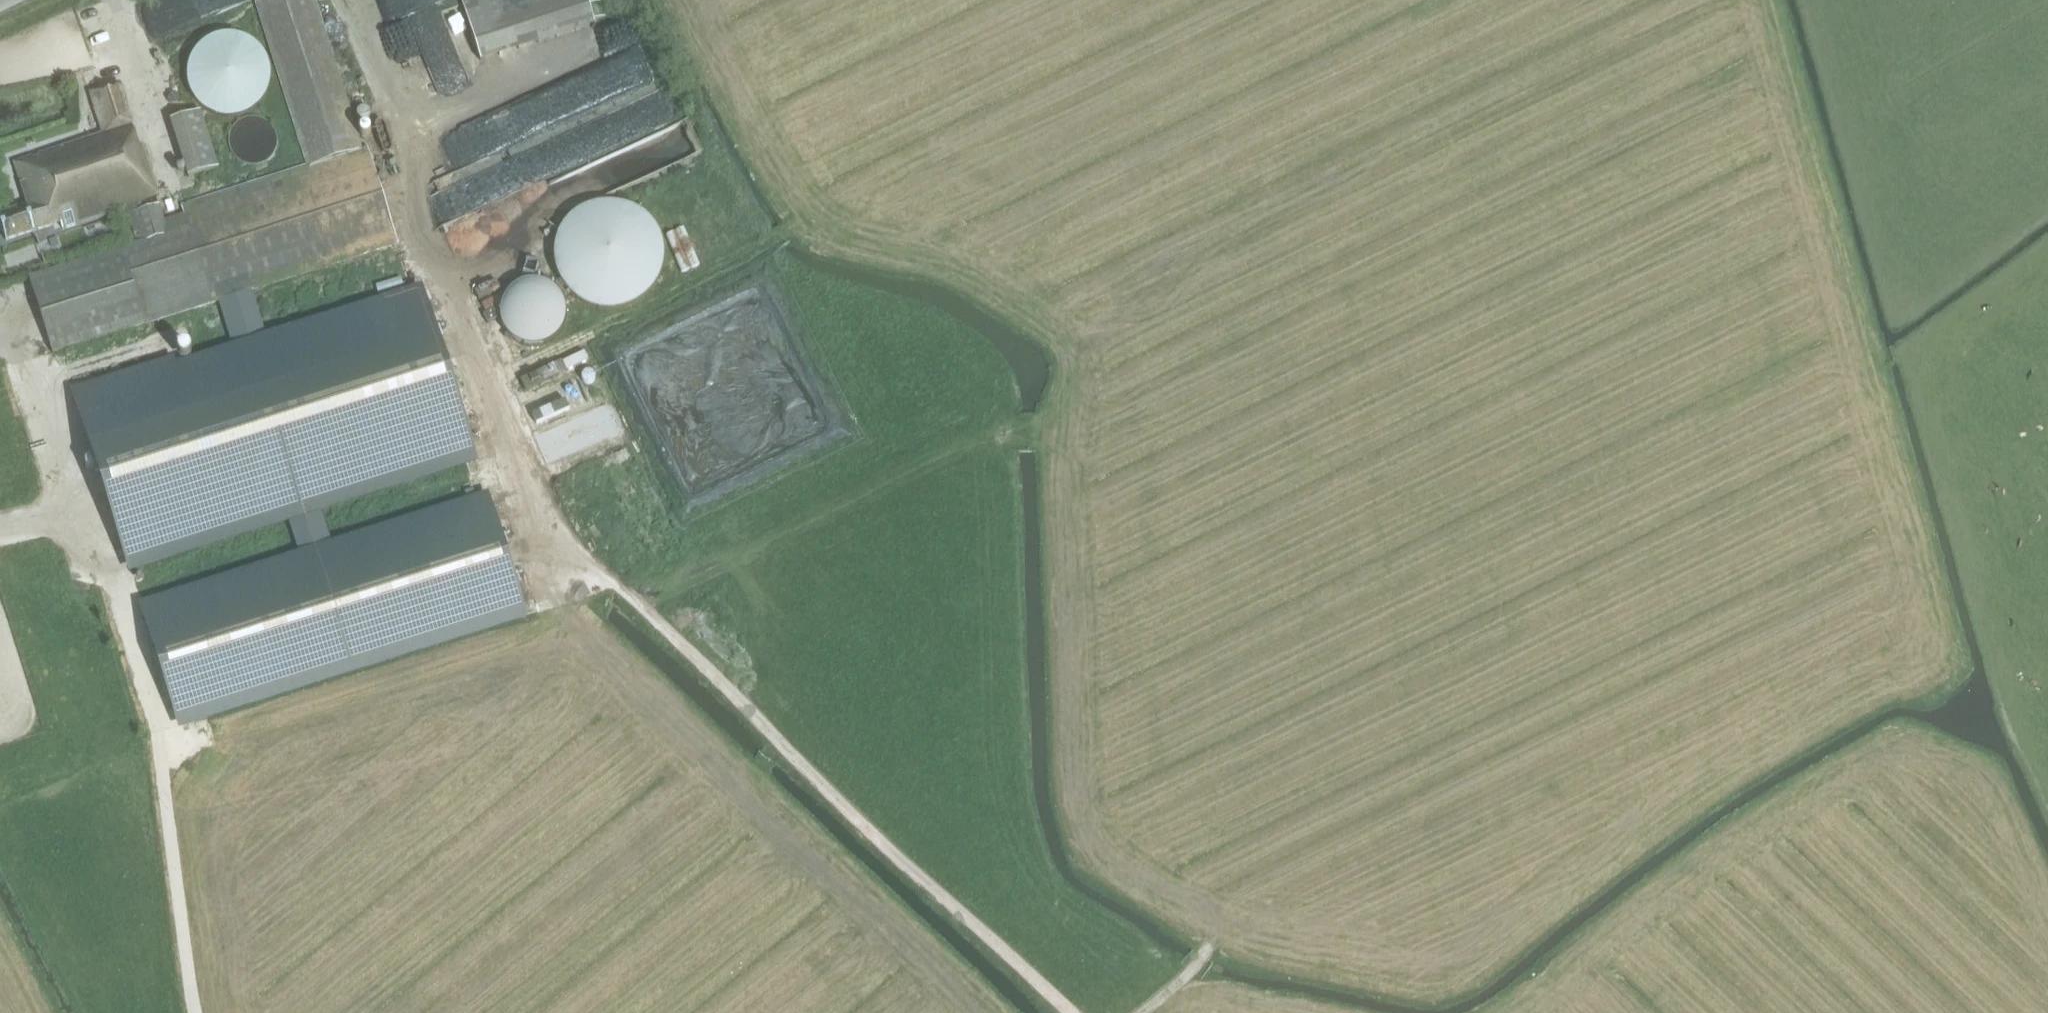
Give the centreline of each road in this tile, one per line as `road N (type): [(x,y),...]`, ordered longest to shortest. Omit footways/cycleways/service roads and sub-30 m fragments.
road 1 (track): [(1064,1012),(547,513),(409,204),(416,161),(377,46),(342,0)]

